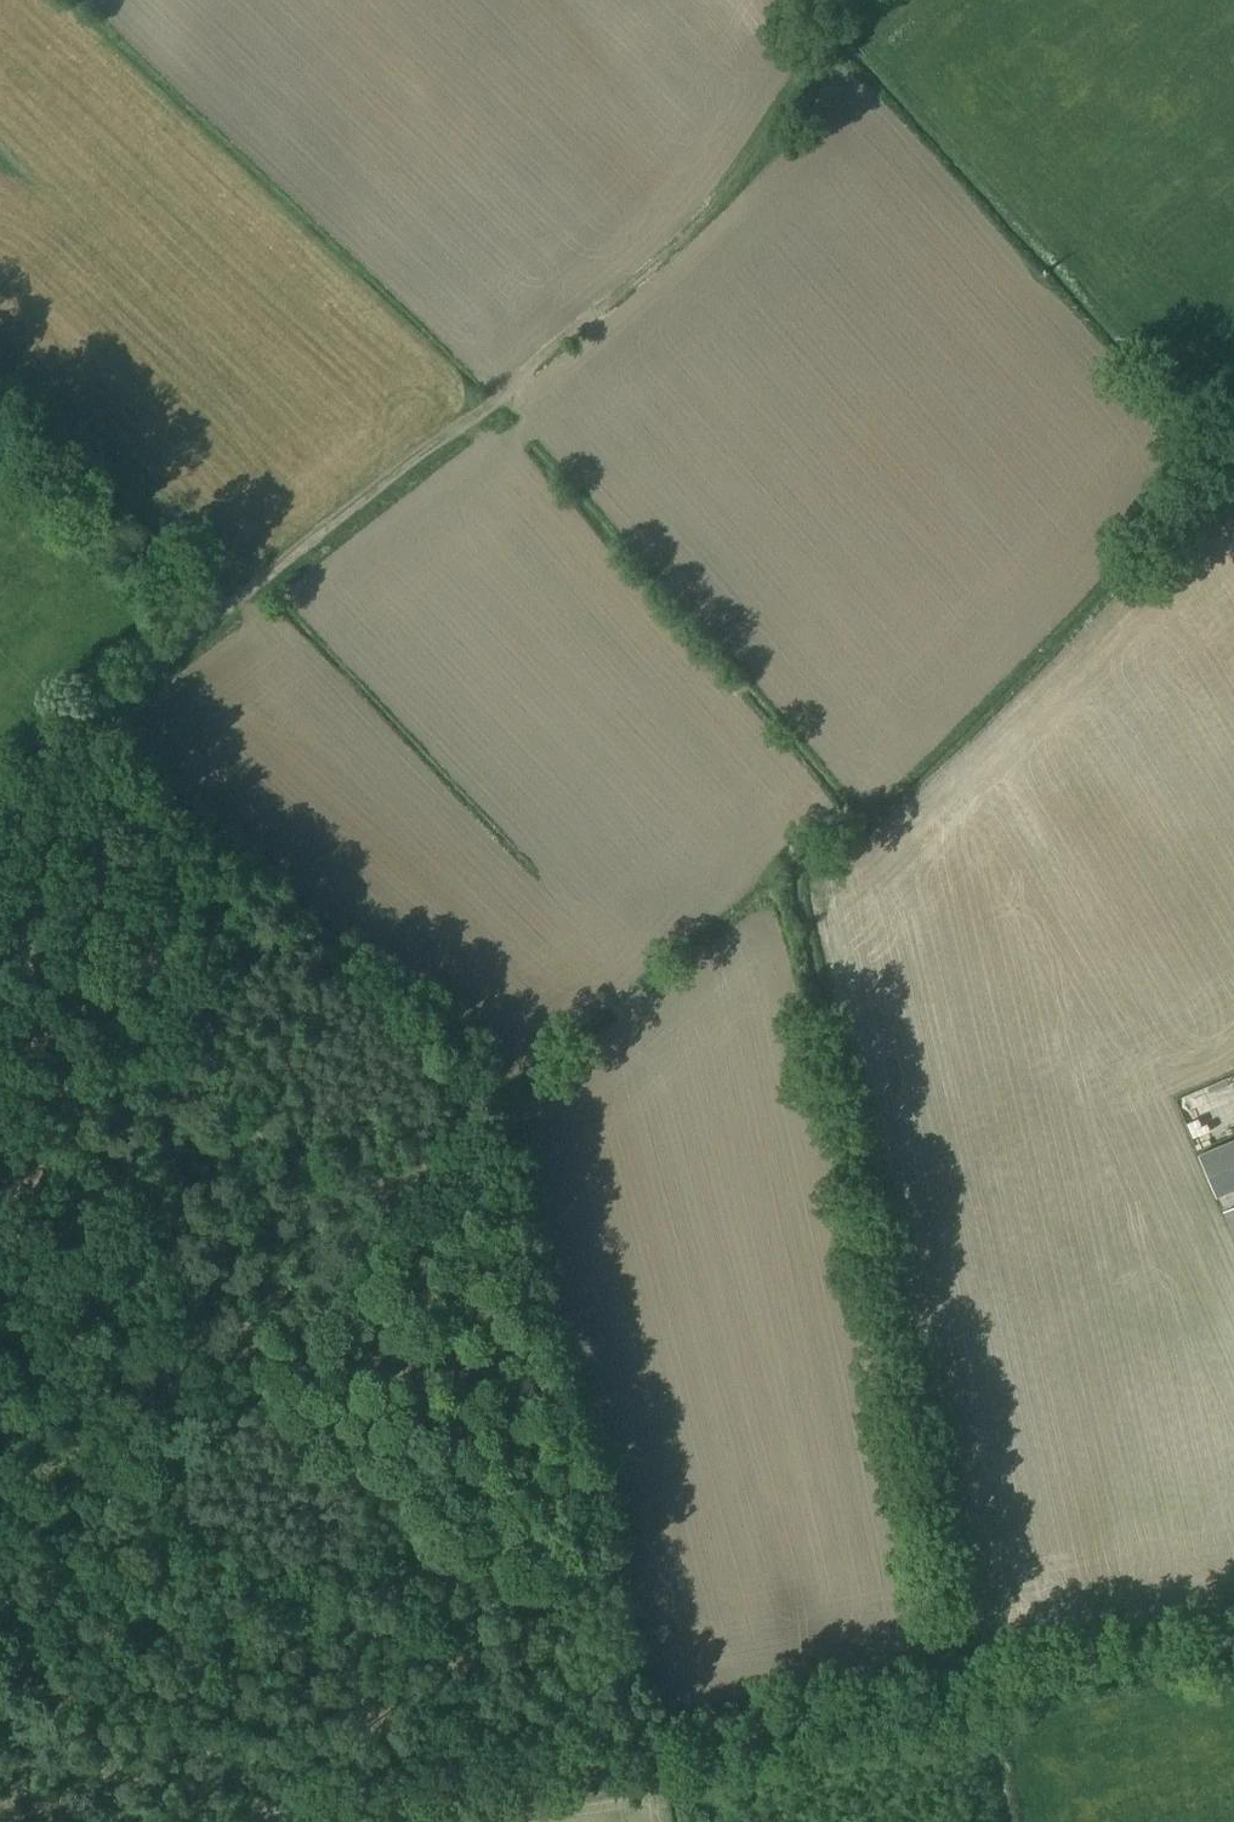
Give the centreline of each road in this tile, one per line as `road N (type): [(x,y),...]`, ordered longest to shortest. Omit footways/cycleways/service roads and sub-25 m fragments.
road 1 (track): [(893,0),(805,59),(692,230),(0,794)]
road 2 (unclassified): [(222,1821),(1233,1638)]

